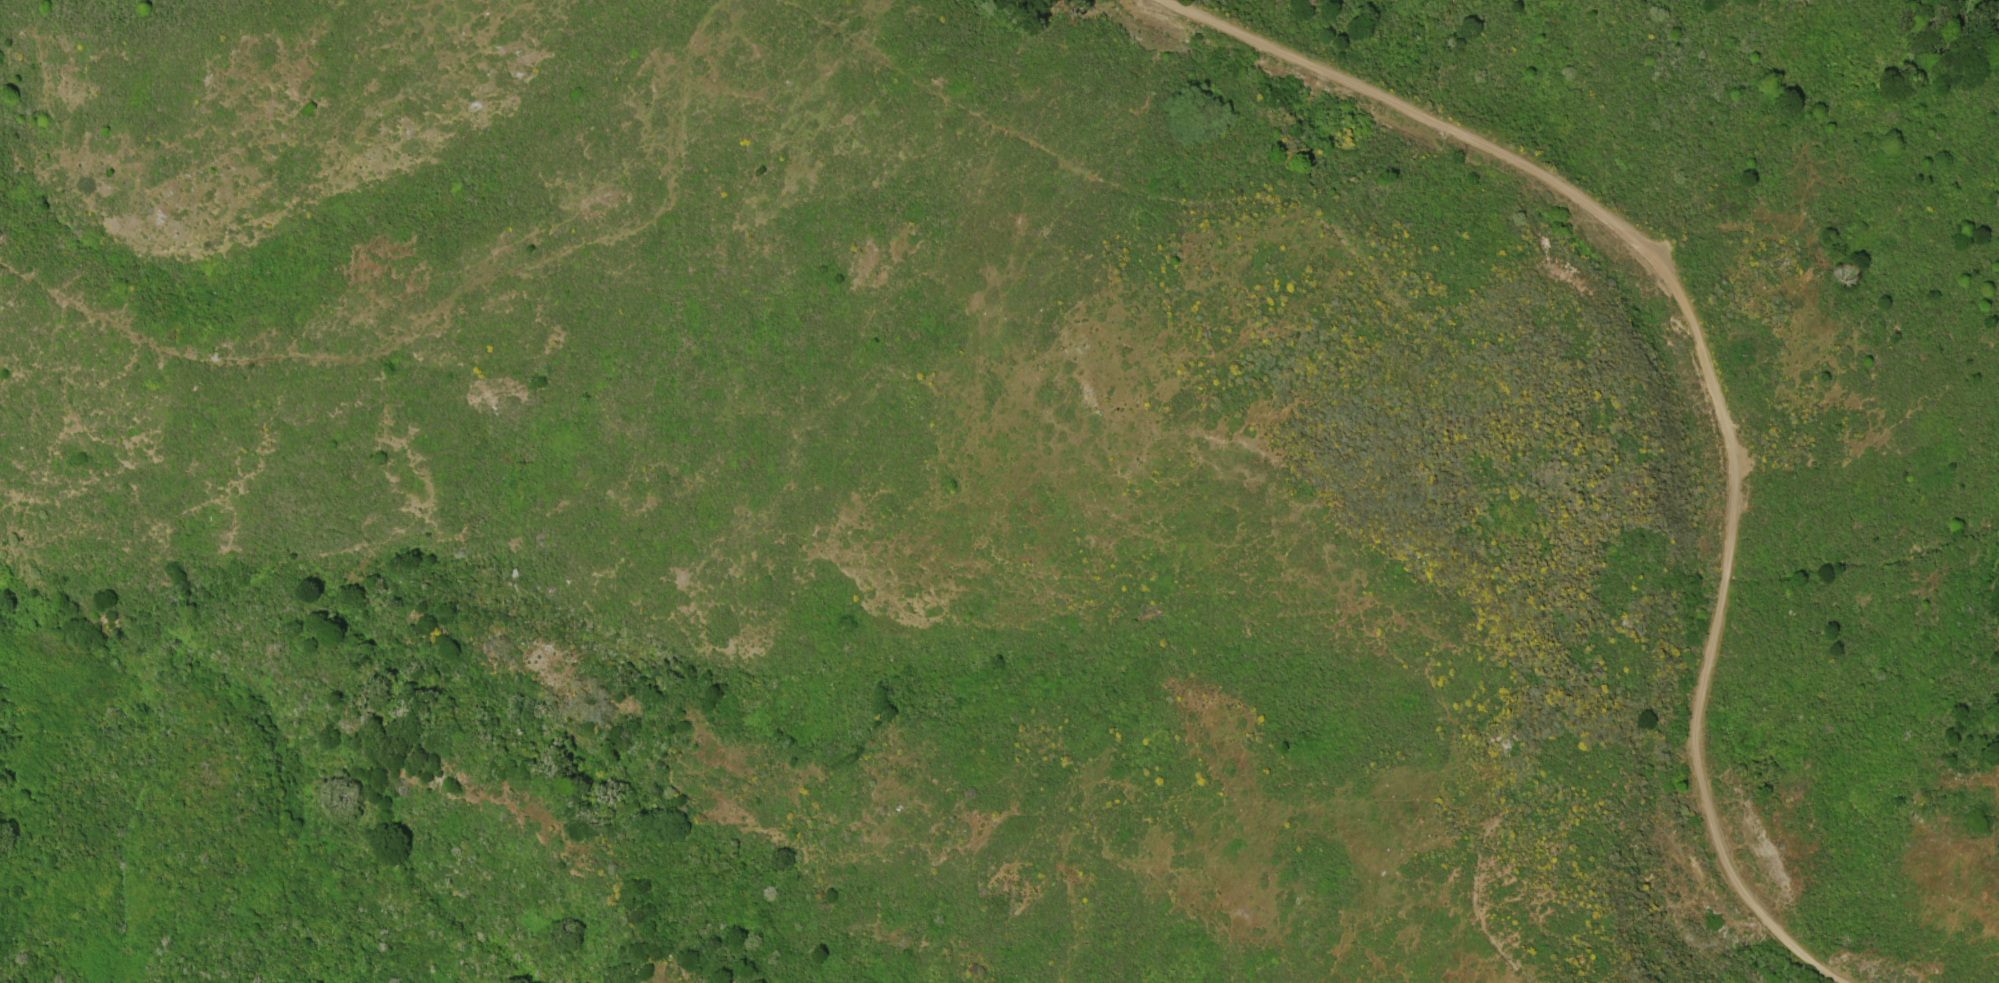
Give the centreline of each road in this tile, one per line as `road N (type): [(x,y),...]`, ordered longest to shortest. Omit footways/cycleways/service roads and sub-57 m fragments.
road 1 (track): [(1177,8),(1543,176),(1639,245),(1671,283),(1692,325),(1732,459),(1725,573),(1692,746),(1712,830),(1737,888),(1782,939),(1844,982)]

